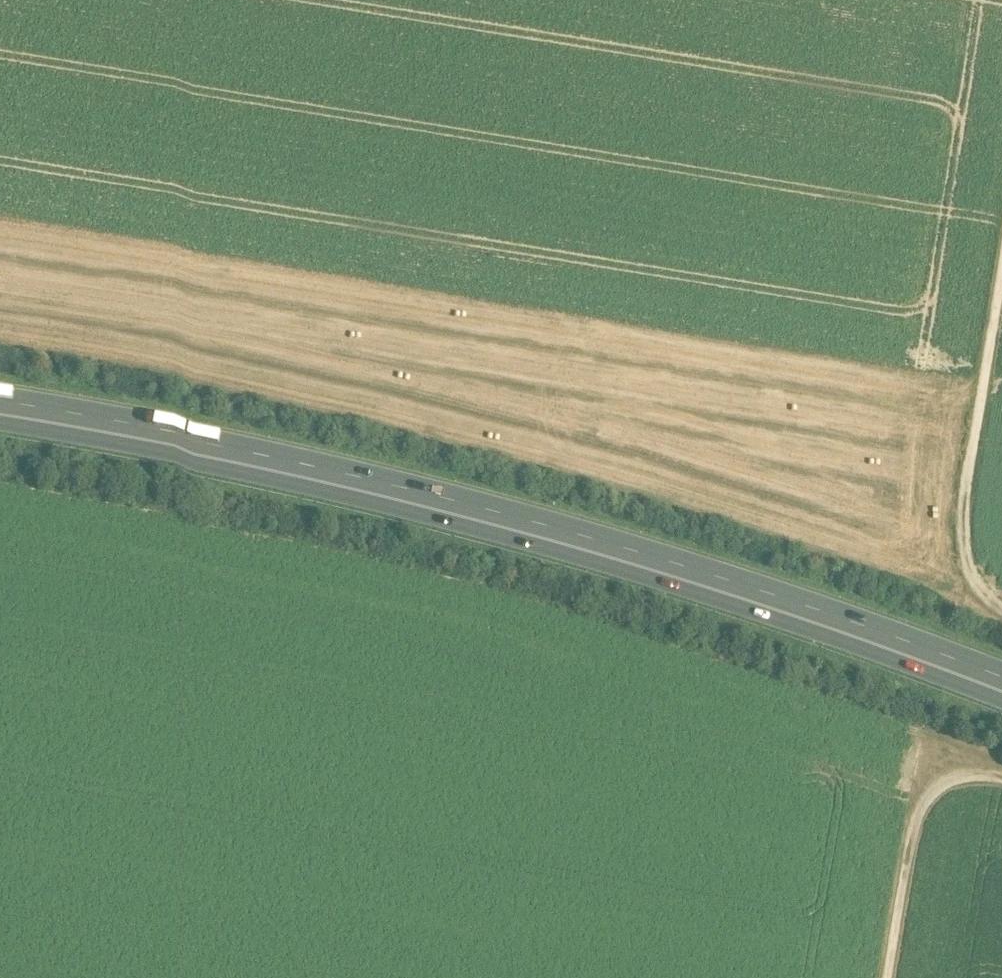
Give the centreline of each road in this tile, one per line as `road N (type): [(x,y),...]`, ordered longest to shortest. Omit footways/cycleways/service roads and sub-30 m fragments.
road 1 (trunk): [(0,413),(456,508),(718,584),(1001,687)]
road 2 (track): [(1001,299),(966,542),(980,594),(1001,615)]
road 3 (track): [(893,977),(925,813),(961,781),(1001,782)]

